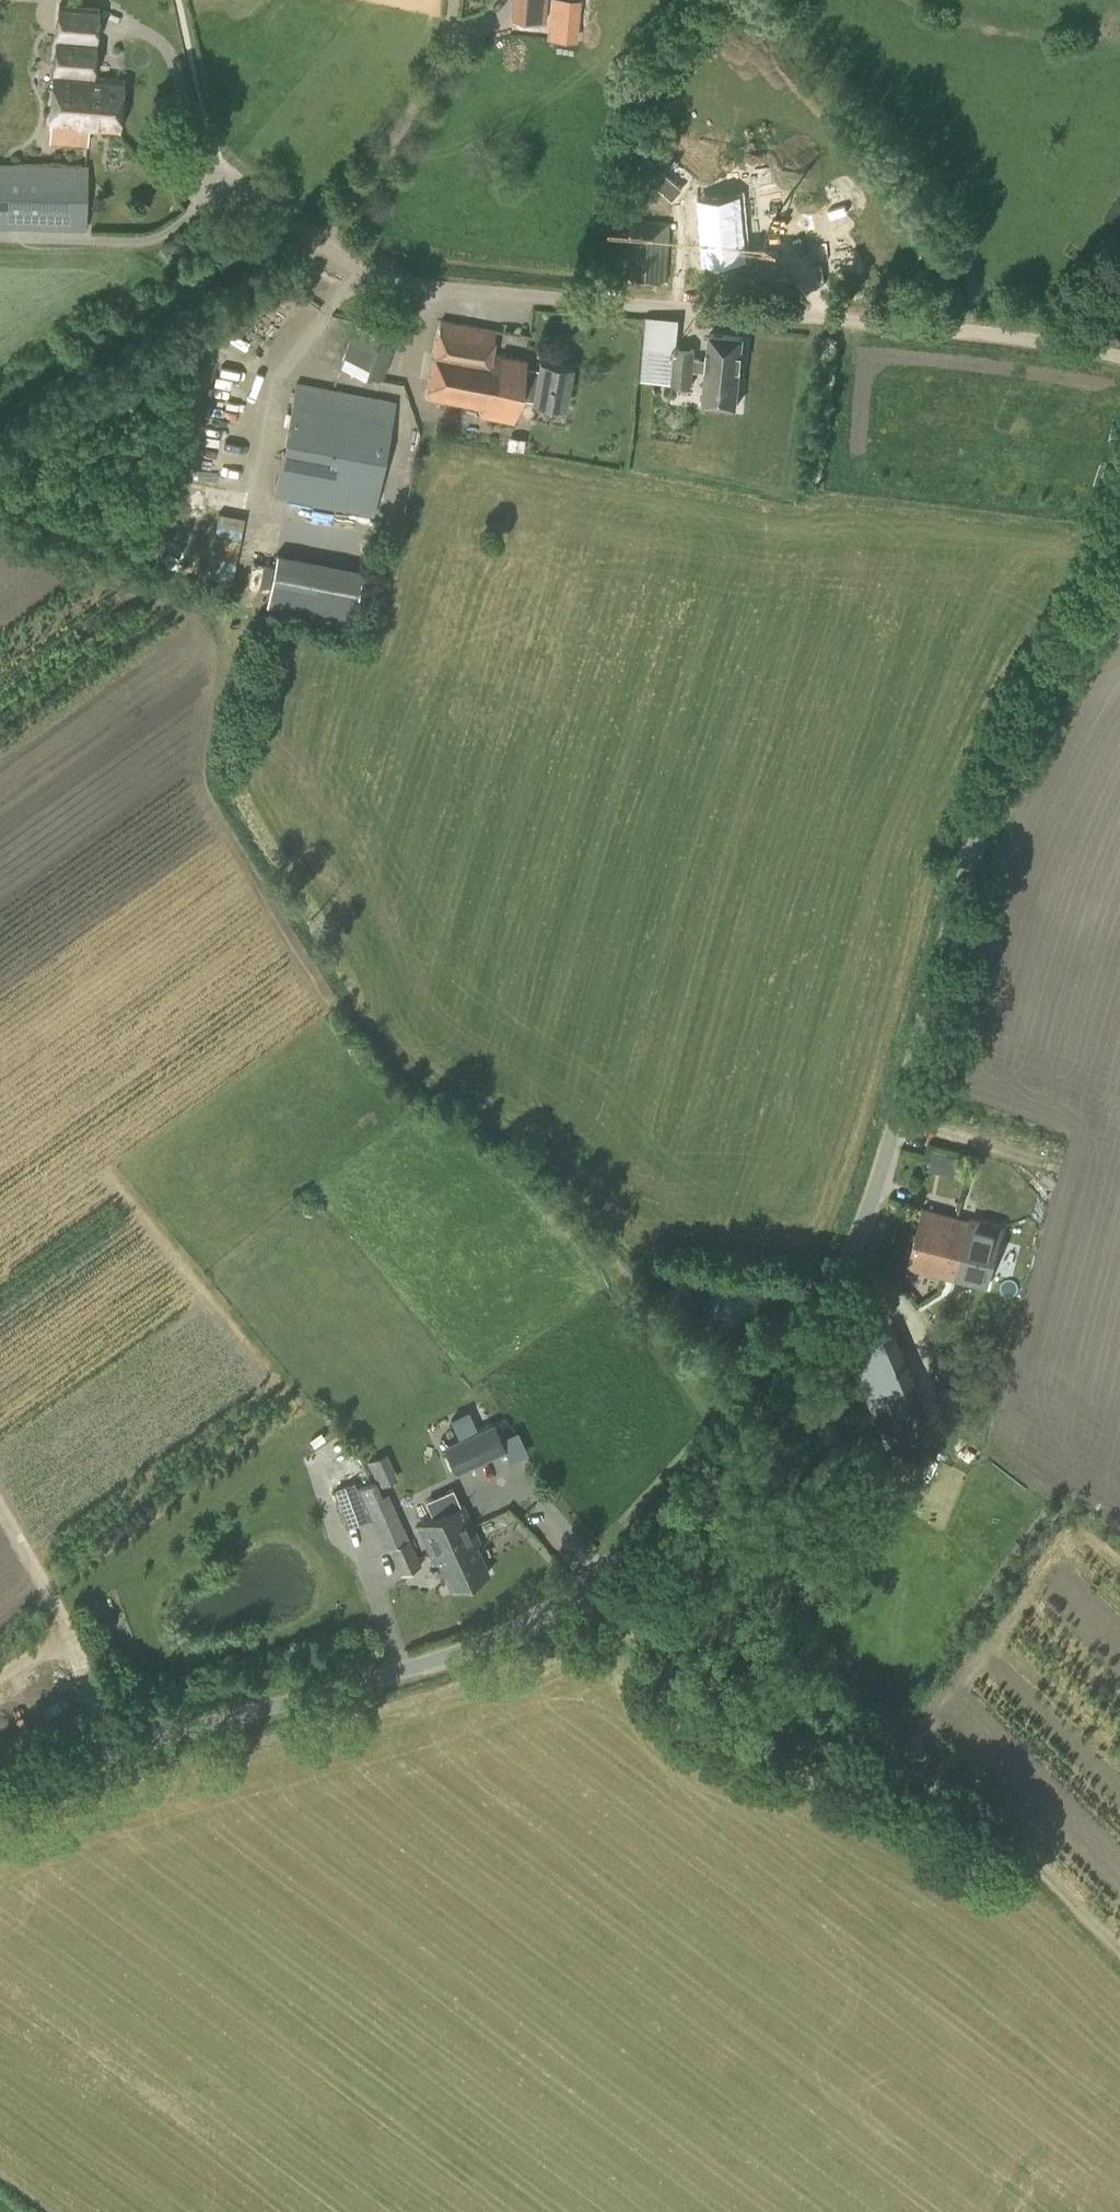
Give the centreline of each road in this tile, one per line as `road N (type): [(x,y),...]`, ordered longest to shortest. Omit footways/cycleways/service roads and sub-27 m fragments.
road 1 (unclassified): [(0,1797),(113,1750),(474,1646),(572,1594),(614,1561),(800,1346),(834,1286),(872,1195),(994,791),(1055,668),(1119,574)]
road 2 (unclassified): [(1119,356),(1004,336),(401,280),(357,265),(252,201),(227,184),(217,157)]
road 3 (track): [(0,1529),(121,1747)]

